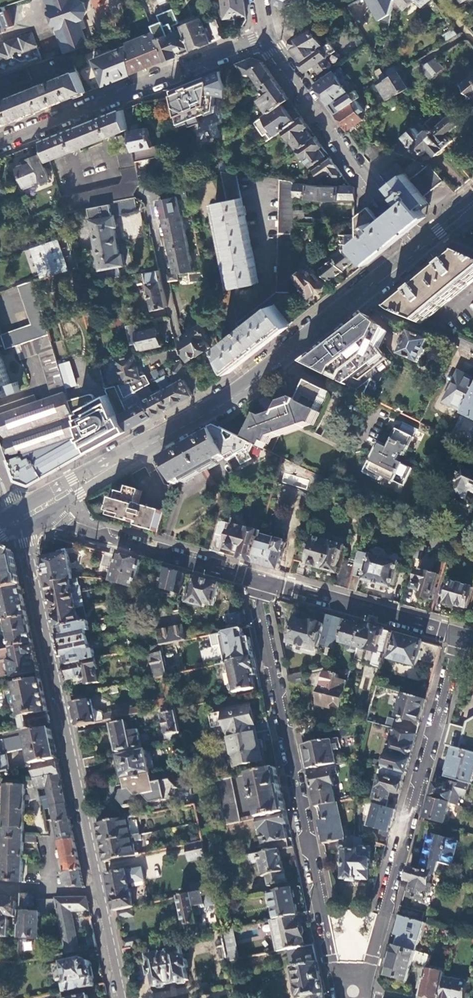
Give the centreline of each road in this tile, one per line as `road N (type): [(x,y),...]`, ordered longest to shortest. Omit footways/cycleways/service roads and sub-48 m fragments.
road 1 (secondary): [(118,997),(17,517)]
road 2 (residential): [(355,997),(329,949),(258,578)]
road 3 (residential): [(461,636),(356,997)]
road 4 (residential): [(0,149),(264,41)]
road 5 (primary): [(427,242),(206,409)]
road 6 (tertiary): [(17,517),(74,524),(258,578)]
road 7 (residential): [(206,409),(182,355),(148,198)]
road 8 (primary): [(206,409),(17,517)]
road 9 (unclassified): [(393,213),(264,41)]
road 10 (tertiary): [(258,578),(461,636)]

